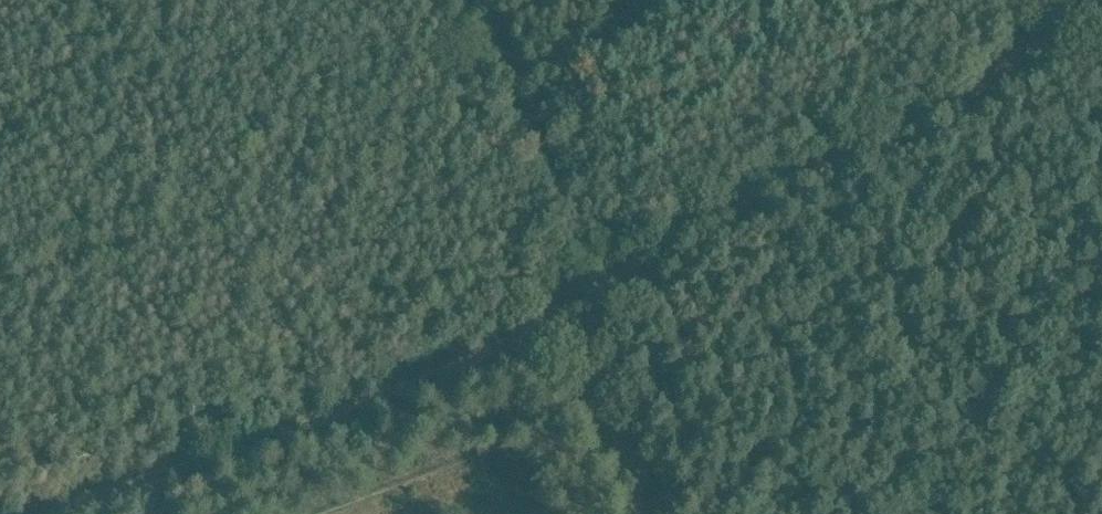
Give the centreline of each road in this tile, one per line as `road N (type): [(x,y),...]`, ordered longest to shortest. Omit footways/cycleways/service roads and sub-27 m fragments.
road 1 (track): [(48,513),(542,330),(598,282),(694,228),(1101,21)]
road 2 (track): [(570,304),(574,241),(476,0)]
road 3 (track): [(556,318),(641,513)]

